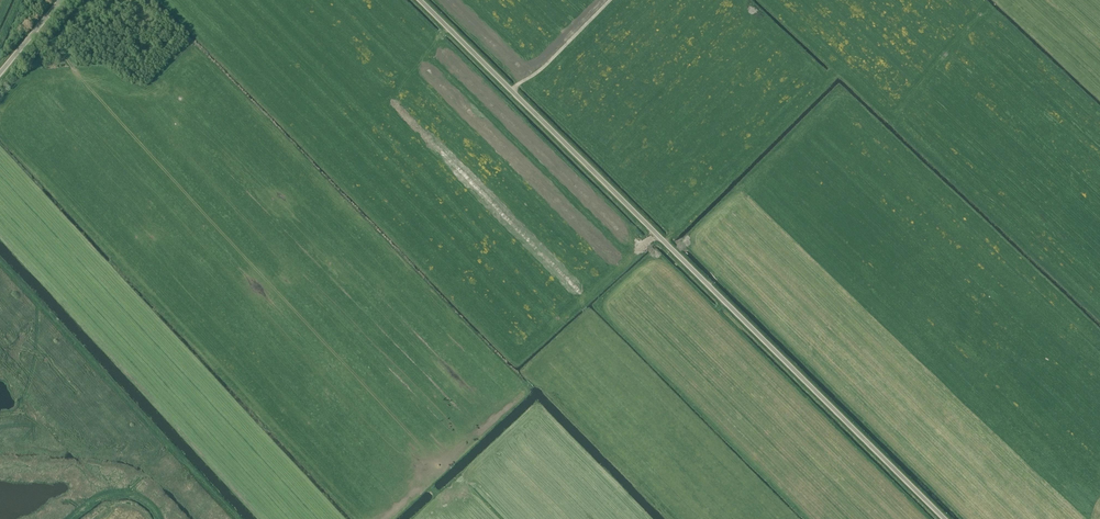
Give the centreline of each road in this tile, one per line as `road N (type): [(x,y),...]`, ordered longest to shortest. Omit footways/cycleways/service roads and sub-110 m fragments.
road 1 (unclassified): [(945,518),(420,0)]
road 2 (track): [(512,91),(612,0)]

